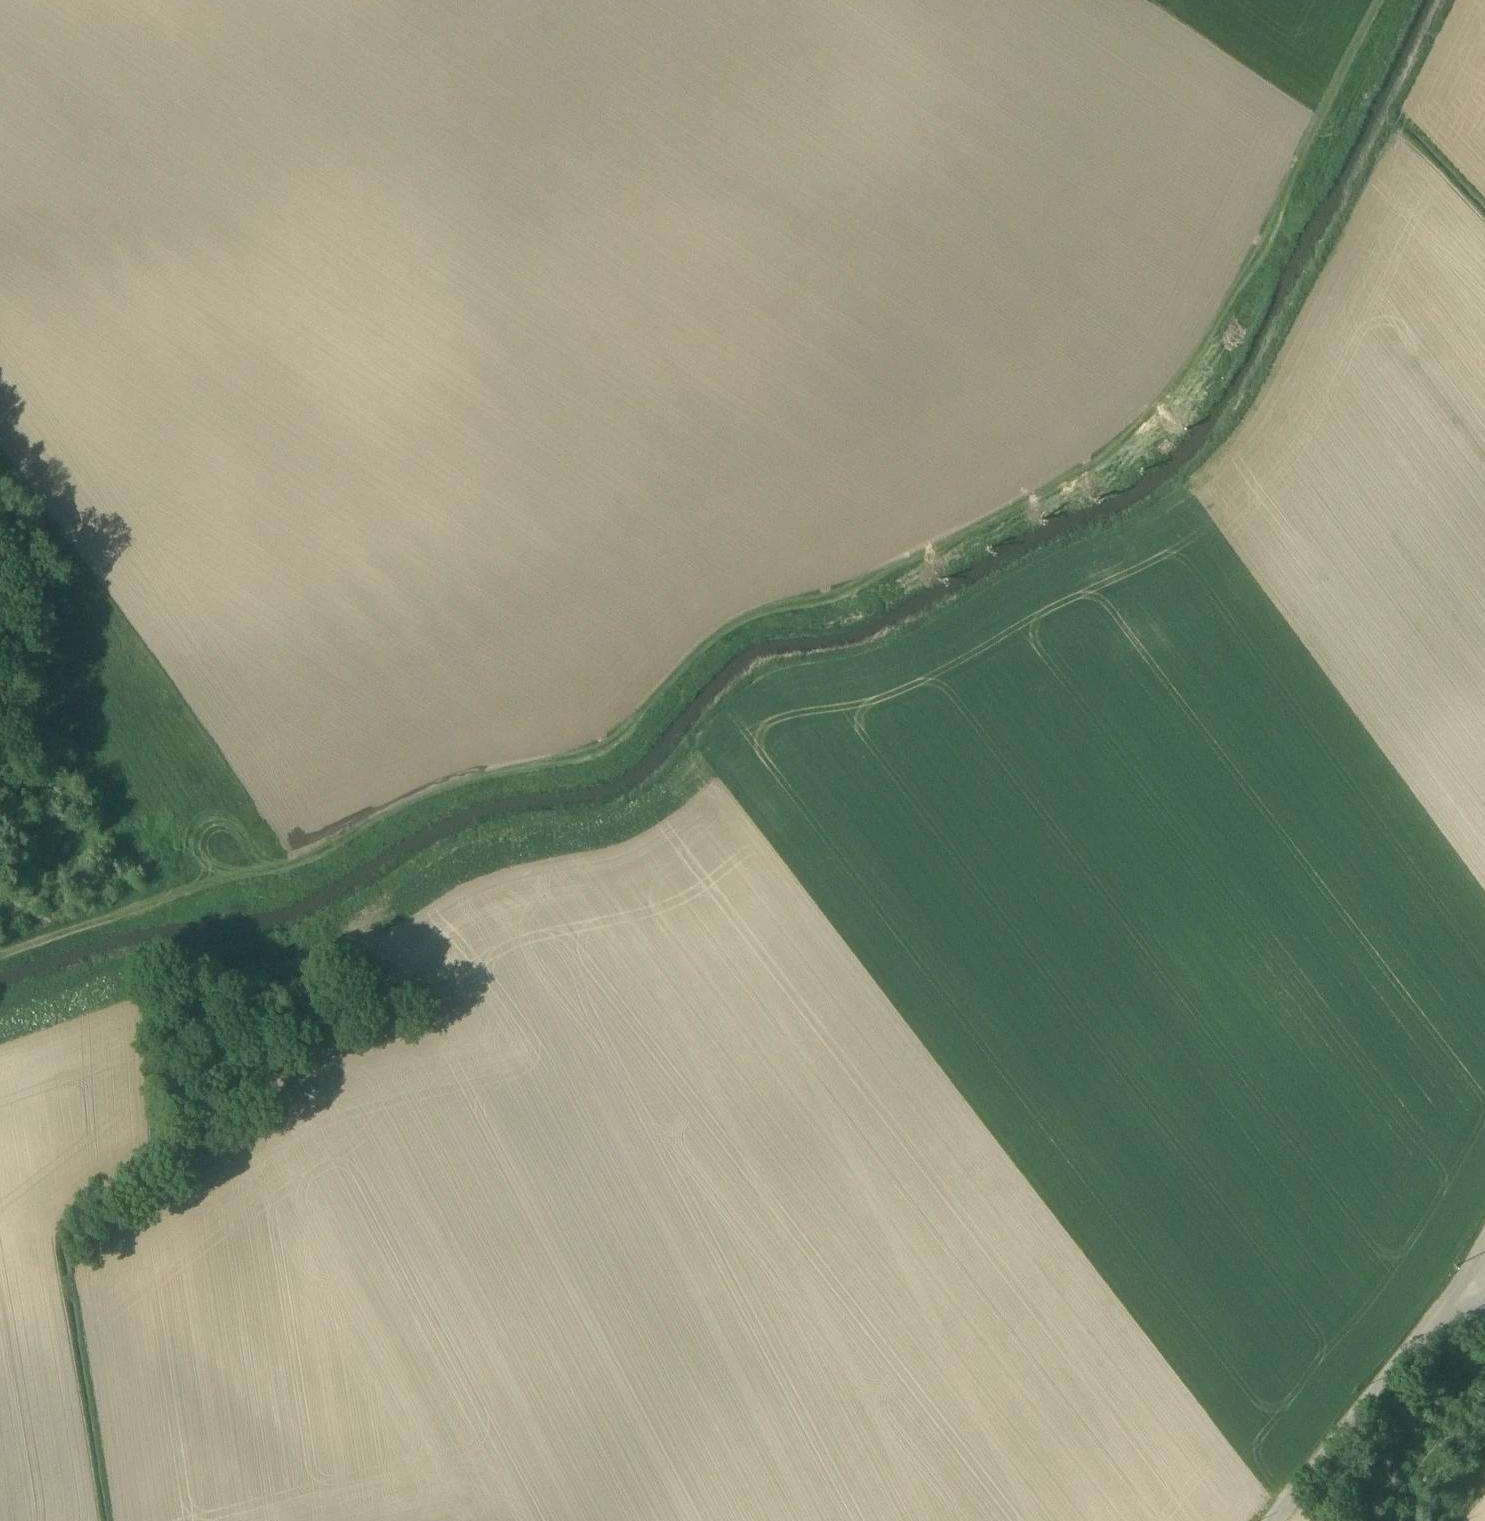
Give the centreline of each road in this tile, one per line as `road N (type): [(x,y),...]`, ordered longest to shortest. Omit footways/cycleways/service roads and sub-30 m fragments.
road 1 (track): [(0,965),(255,888),(399,819),(612,743),(685,665),(724,637),(897,582),(1169,446),(1197,407),(1395,0)]
road 2 (unclassified): [(1460,1286),(1272,1520)]

